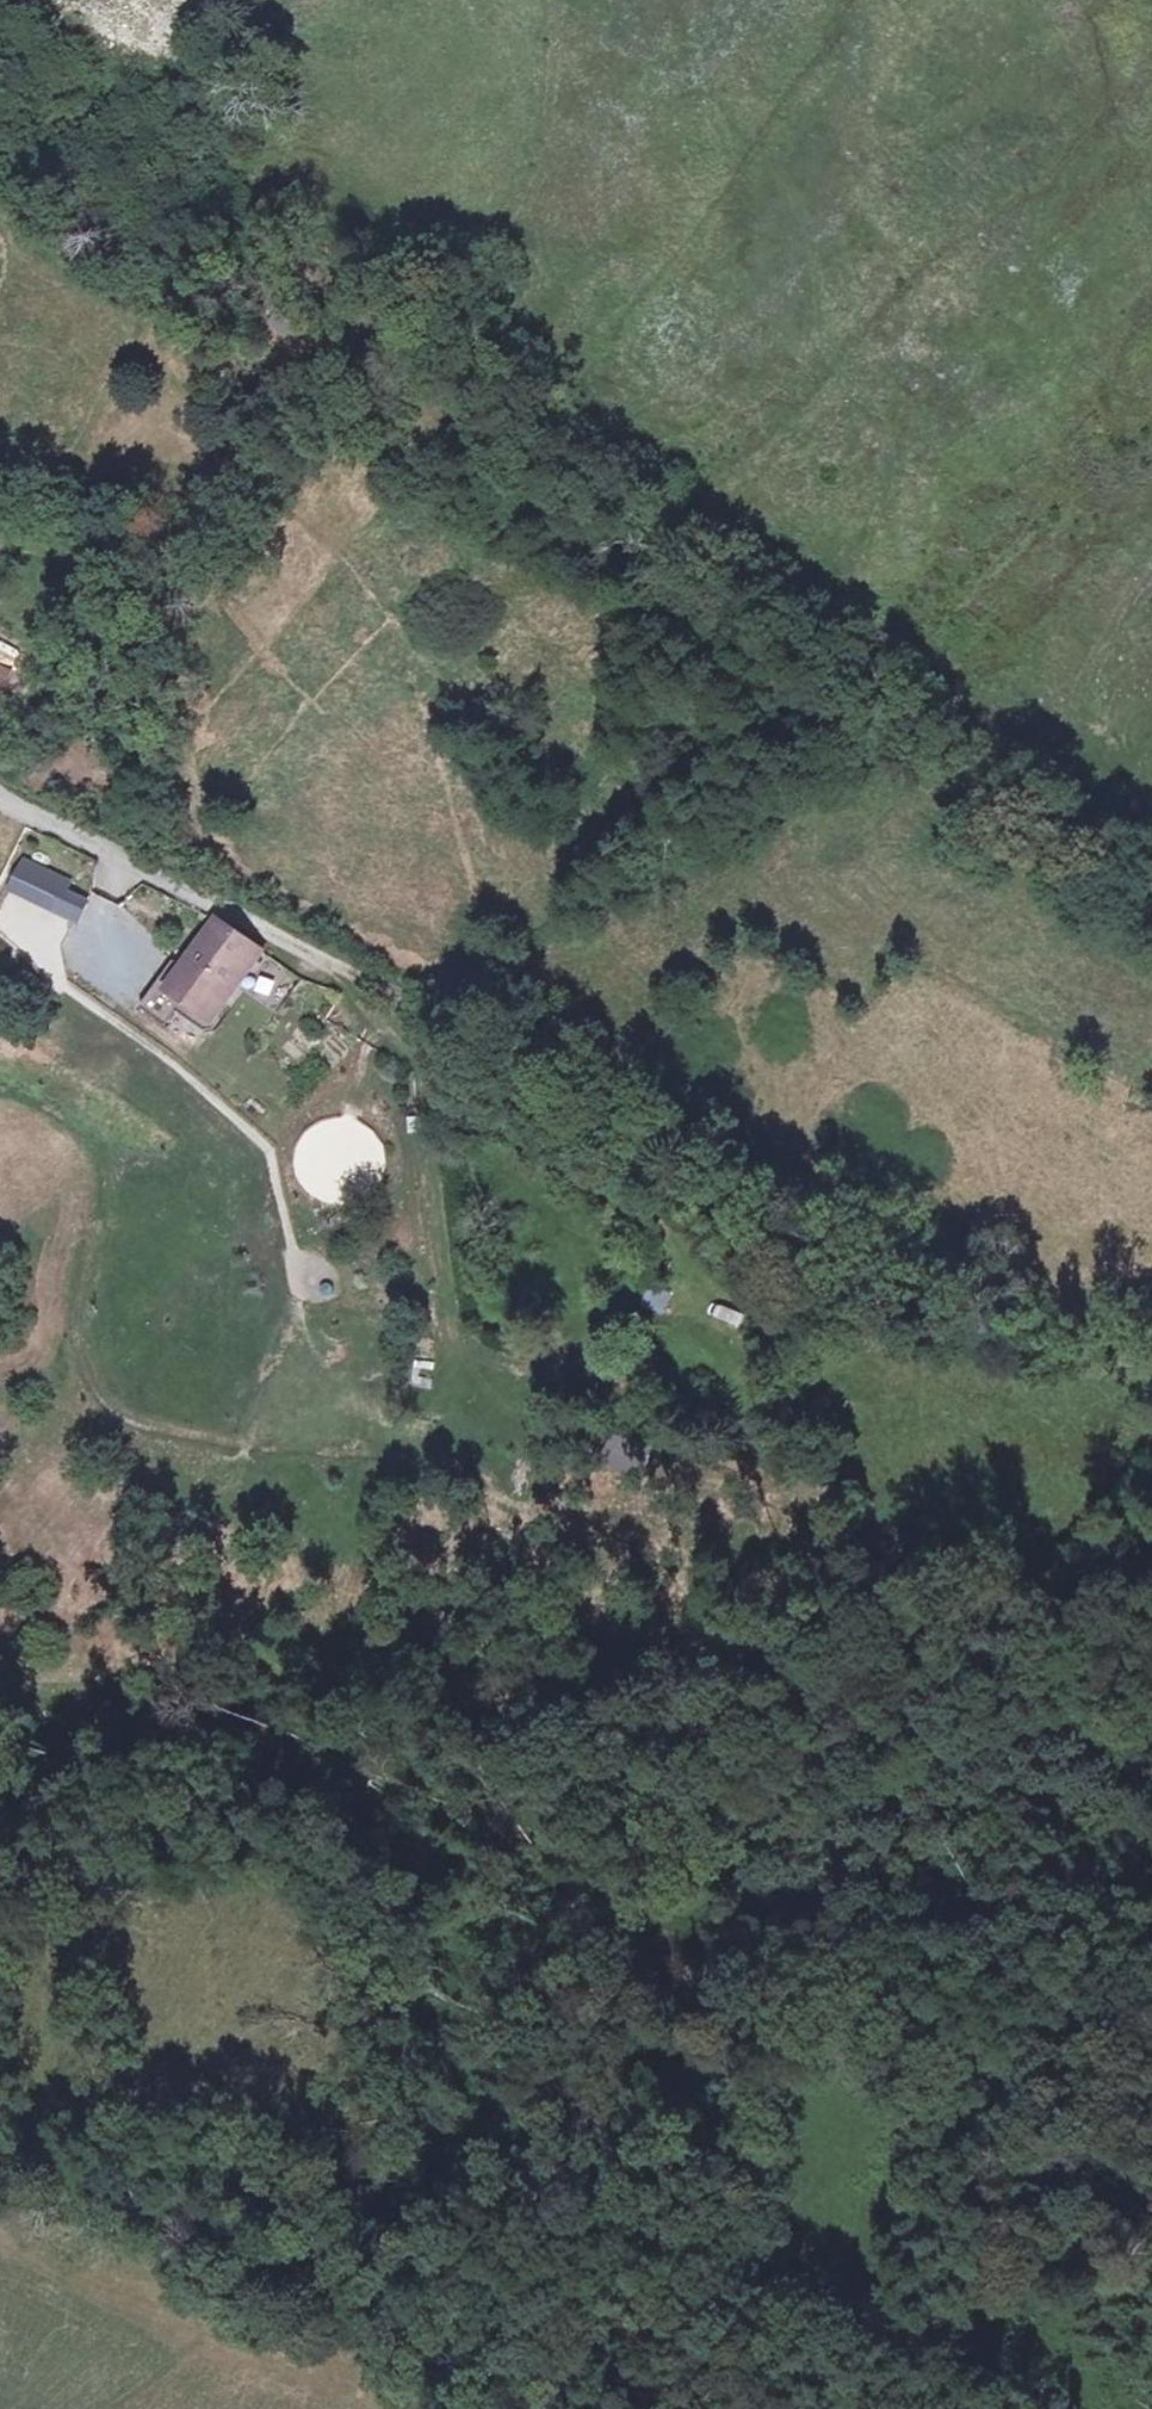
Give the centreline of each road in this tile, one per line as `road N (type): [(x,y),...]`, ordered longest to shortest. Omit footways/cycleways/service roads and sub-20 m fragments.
road 1 (unclassified): [(459,1033),(0,796)]

